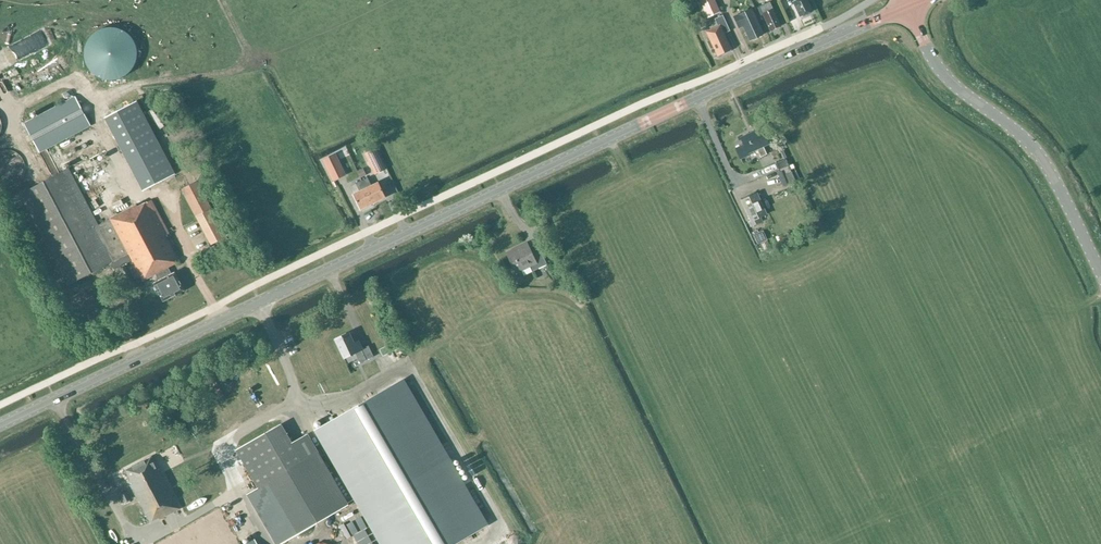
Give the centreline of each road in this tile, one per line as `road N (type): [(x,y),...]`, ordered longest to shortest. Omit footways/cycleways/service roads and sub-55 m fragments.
road 1 (secondary): [(0,425),(907,7)]
road 2 (tertiary): [(1100,276),(1039,156),(942,75),(907,7)]

